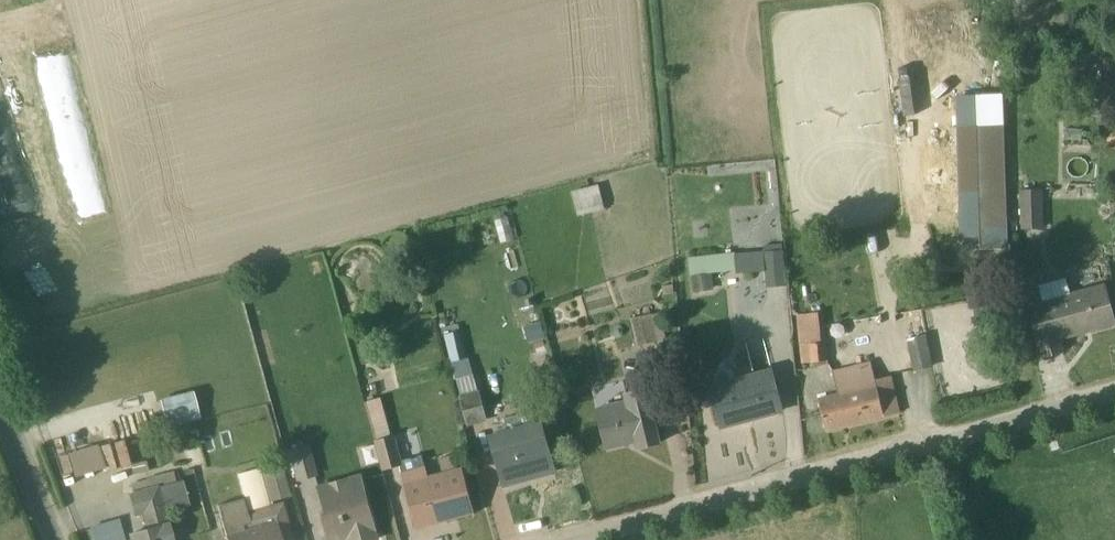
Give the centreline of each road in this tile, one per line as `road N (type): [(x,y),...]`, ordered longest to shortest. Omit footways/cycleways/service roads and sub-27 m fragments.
road 1 (unclassified): [(1114,394),(572,539)]
road 2 (unclassified): [(54,539),(0,403)]

